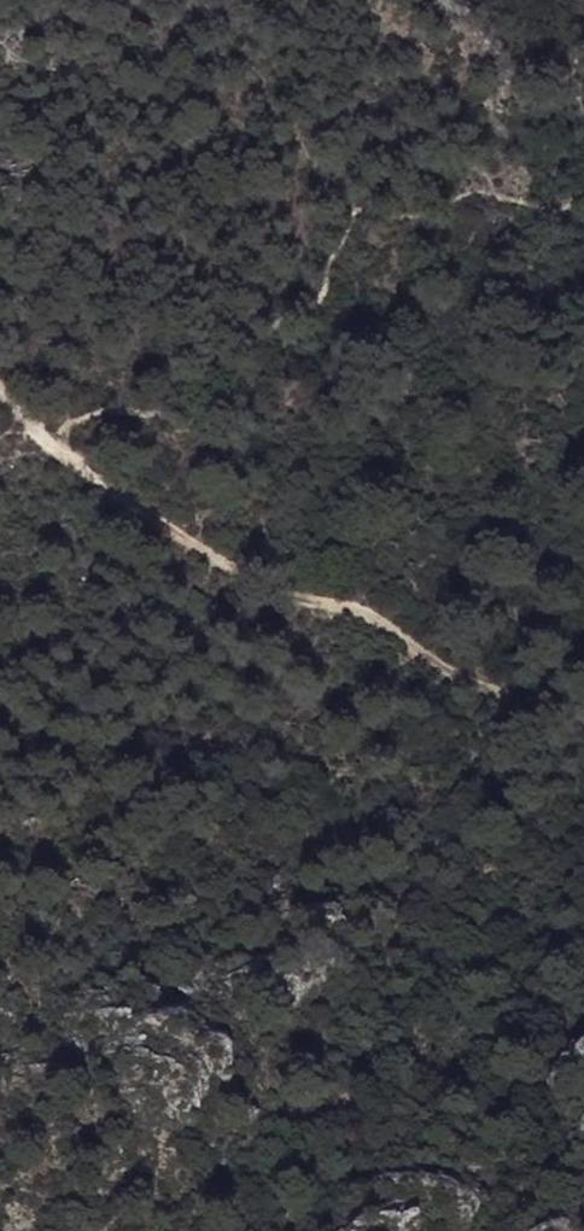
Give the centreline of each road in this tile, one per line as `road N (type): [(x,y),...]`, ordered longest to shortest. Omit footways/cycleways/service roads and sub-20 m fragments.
road 1 (track): [(0,392),(135,506),(296,601),(358,607),(494,694),(583,720)]

